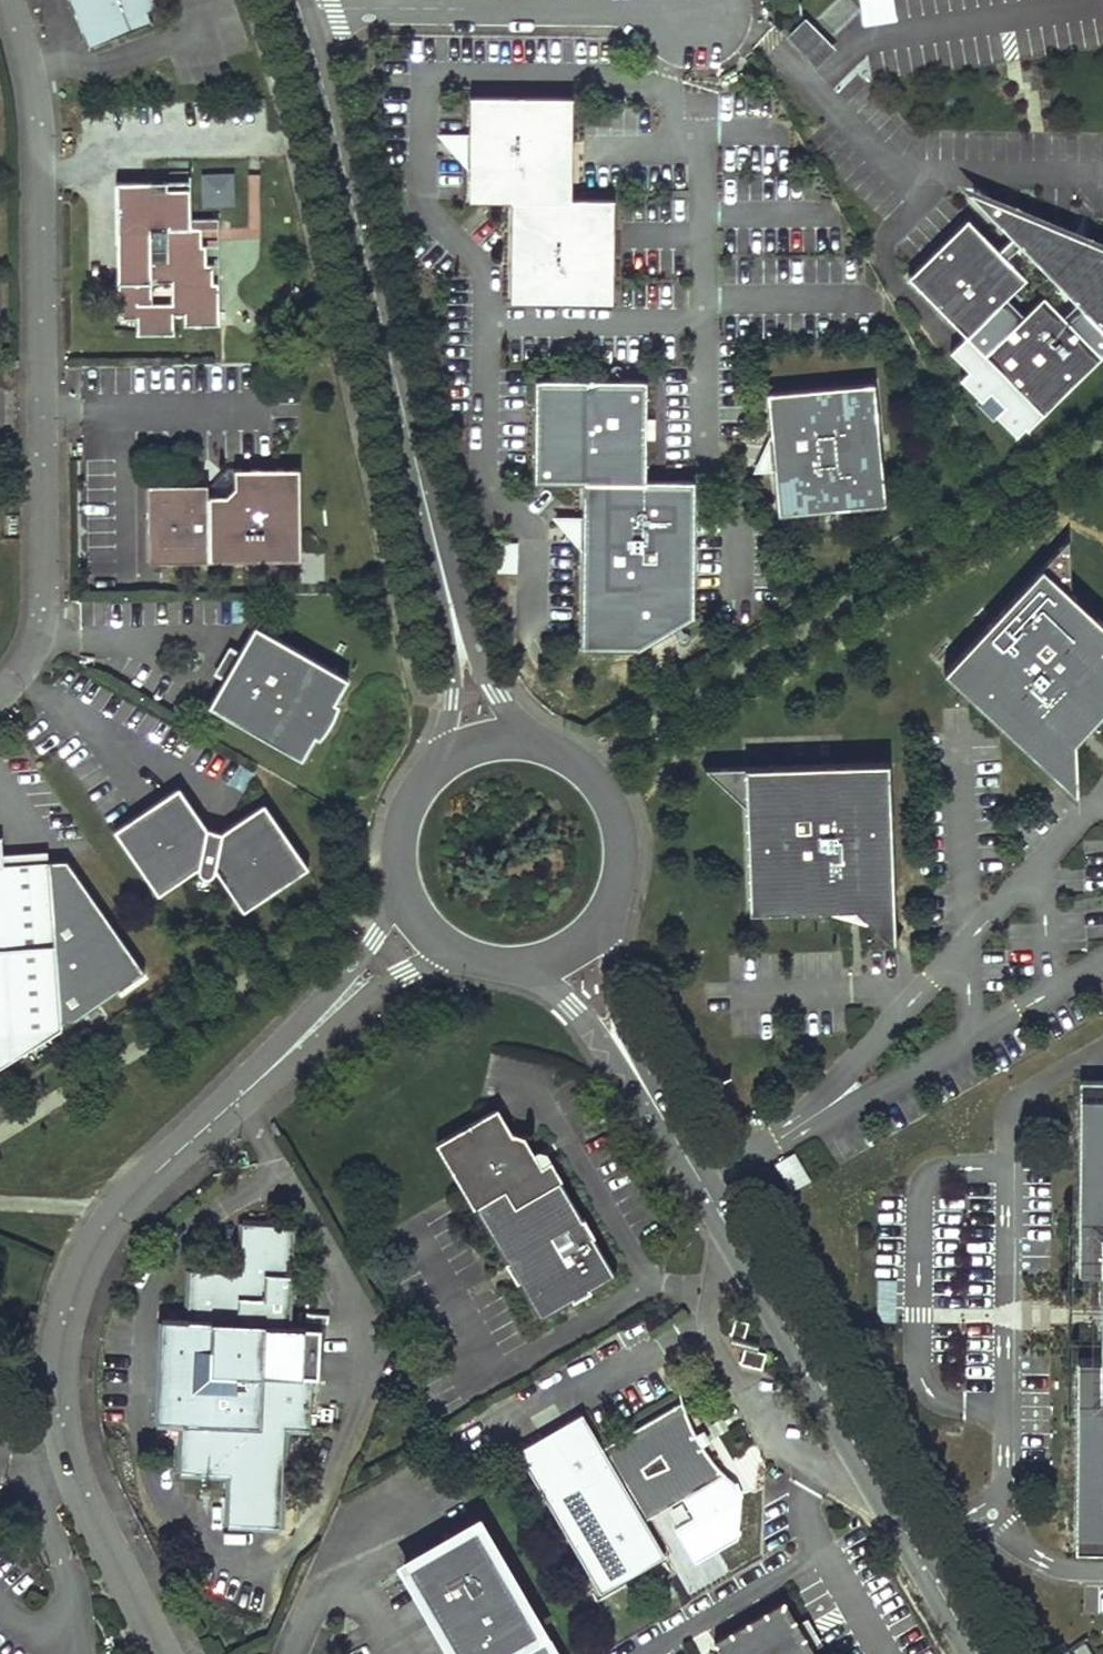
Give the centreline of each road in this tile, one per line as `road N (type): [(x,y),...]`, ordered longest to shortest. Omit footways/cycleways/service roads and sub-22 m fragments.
road 1 (residential): [(161,1653),(73,1471),(59,1420),(64,1327),(119,1210),(299,1042)]
road 2 (residential): [(0,692),(36,635),(43,589),(37,143),(6,0)]
road 3 (tertiary): [(977,1653),(634,1069)]
road 4 (tertiary): [(446,584),(299,7)]
road 5 (residential): [(299,7),(692,3)]
road 6 (tertiary): [(603,915),(619,878),(622,838),(609,799),(584,767),(525,741)]
road 7 (tertiary): [(446,584),(453,699),(436,766)]
road 8 (residential): [(403,891),(299,1042)]
road 9 (residential): [(299,1042),(454,951)]
road 10 (tertiary): [(525,741),(472,654),(446,584)]
road 11 (tertiary): [(634,1069),(603,915)]
road 12 (tertiary): [(538,961),(634,1069)]
road 13 (tertiary): [(436,766),(400,824),(403,891)]

